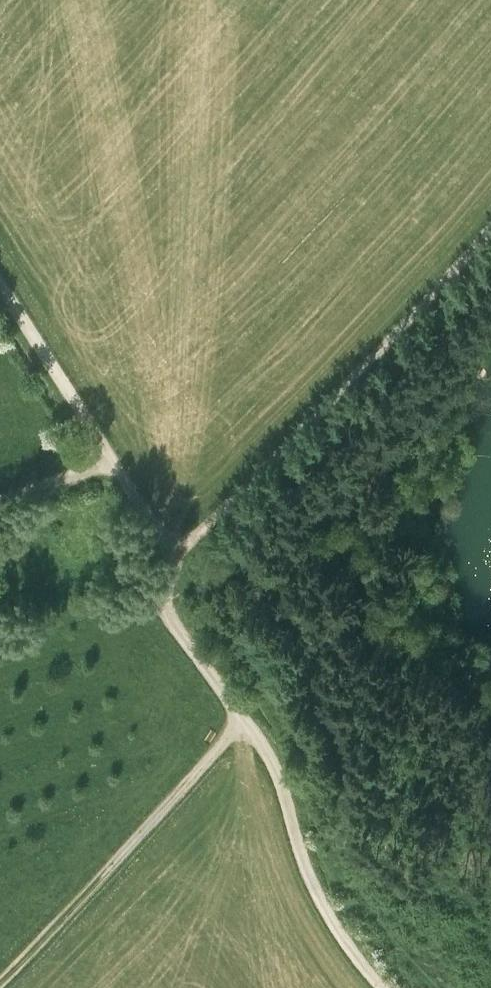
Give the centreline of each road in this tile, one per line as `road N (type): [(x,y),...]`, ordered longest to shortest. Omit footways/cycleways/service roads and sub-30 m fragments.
road 1 (track): [(379,987),(325,915),(278,773),(164,612),(159,596),(172,571),(172,546)]
road 2 (track): [(490,235),(172,546)]
road 3 (track): [(0,986),(244,724)]
road 4 (track): [(111,456),(0,284)]

